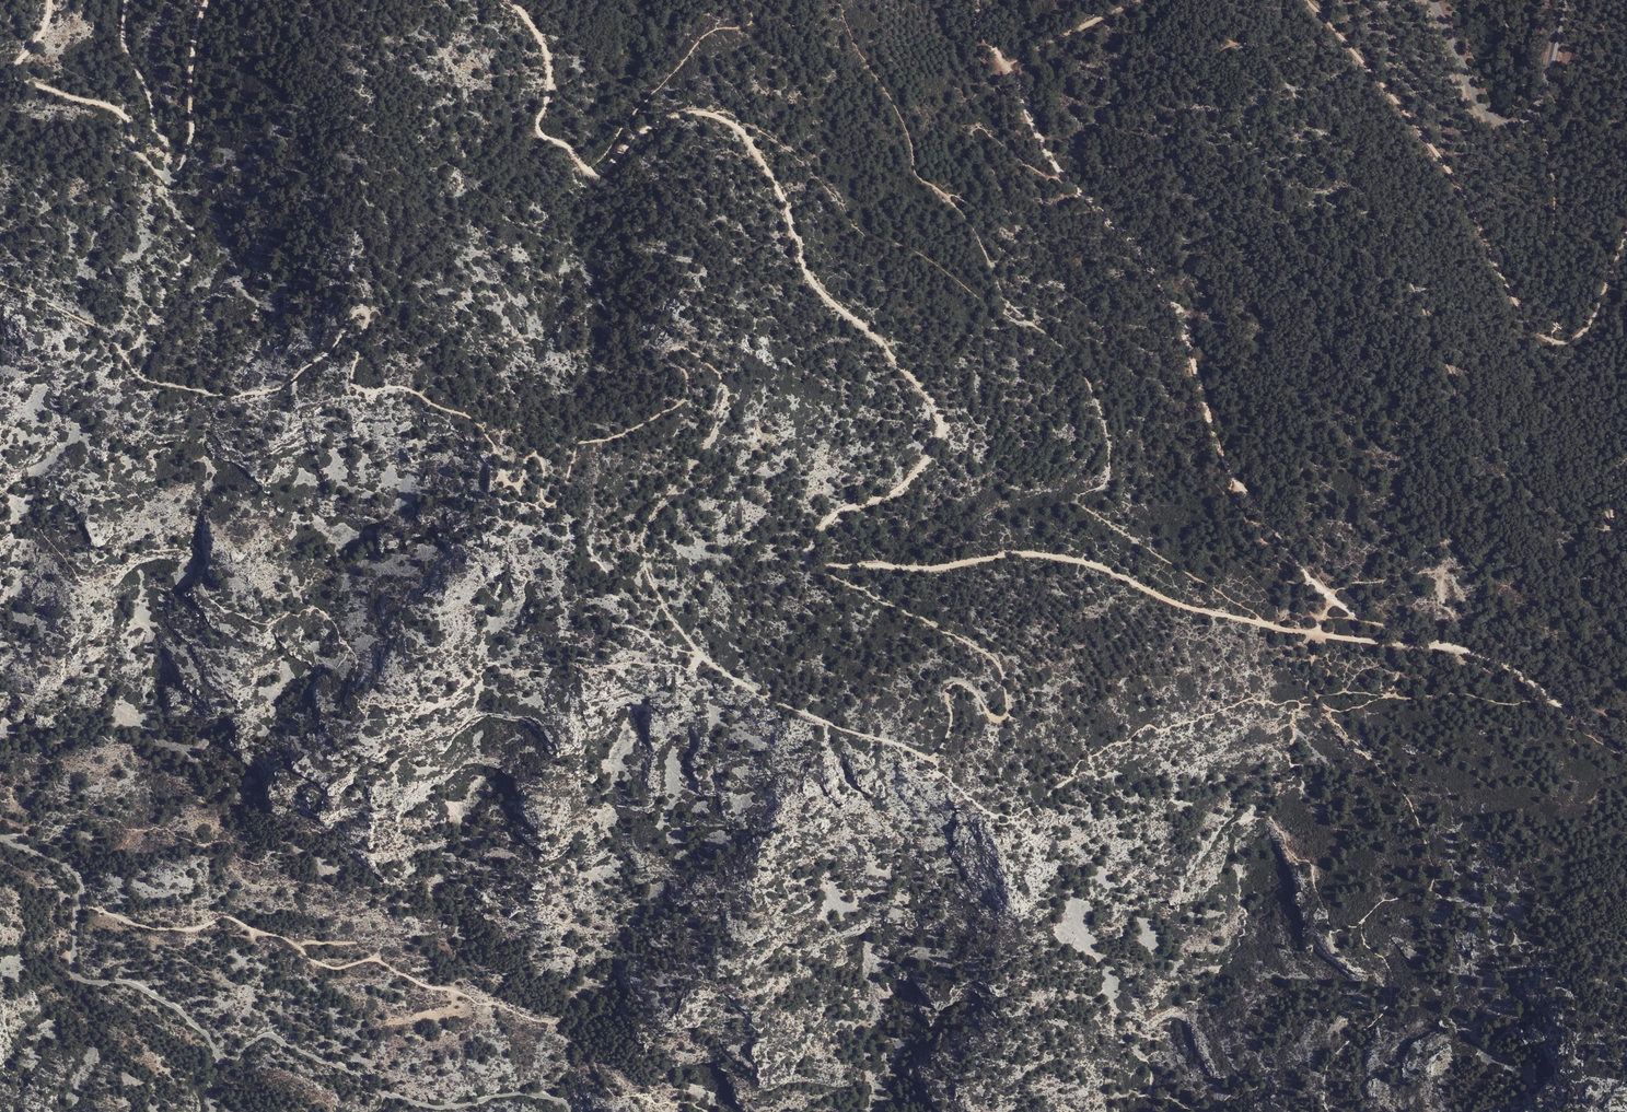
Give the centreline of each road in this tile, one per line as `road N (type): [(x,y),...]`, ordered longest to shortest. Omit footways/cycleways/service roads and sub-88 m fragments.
road 1 (track): [(510,0),(550,64),(541,135),(568,146),(591,172),(669,119),(699,113),(734,126),(781,197),(814,284),(934,404),(940,430),(911,478),(833,515),(807,554)]
road 2 (unclassified): [(570,1111),(562,1100),(526,1093),(424,1105),(270,1035),(223,1060),(169,1003),(130,983),(78,977),(78,876),(55,859),(0,841)]
road 3 (track): [(0,284),(98,328),(143,380),(217,395),(290,383),(364,312),(355,386),(401,387),(467,416),(502,459),(506,481),(517,485)]
road 4 (track): [(978,0),(980,32),(1018,84),(1041,143),(1135,243),(1183,316),(1225,463),(1296,564),(1331,598)]
road 5 (track): [(697,650),(651,584),(643,533),(723,413),(726,390),(710,365),(675,348),(672,359),(687,375),(684,401),(619,436),(577,446),(554,503),(542,497),(538,456),(527,458),(517,485)]
road 6 (track): [(807,554),(827,566),(937,569),(1030,554),(1063,558),(1194,609),(1288,630),(1456,648)]
road 7 (track): [(1260,48),(1371,203),(1458,387),(1504,456),(1564,511),(1590,525),(1614,523)]
road 8 (track): [(1305,0),(1450,172),(1509,291),(1542,335),(1560,343),(1583,332),(1626,234)]
road 9 (track): [(931,758),(951,725),(953,685),(970,689),(988,715),(1004,718),(1000,669),(958,637),(808,571),(807,554)]
road 10 (track): [(80,895),(96,910),(154,928),(230,918),(280,936),(328,967),(372,959),(424,986),(457,992)]
road 11 (unclassified): [(1564,0),(1537,106),(1509,125),(1475,96),(1431,0)]
road 12 (track): [(49,0),(17,78),(122,115),(134,149),(170,179)]
road 13 (track): [(931,758),(763,695),(702,656)]
road 14 (track): [(1331,598),(1354,614),(1485,654),(1557,702)]
road 15 (track): [(125,0),(127,51),(167,144),(170,179)]
road 16 (track): [(170,179),(192,134),(192,58),(207,0)]
road 17 (track): [(1008,66),(1139,0)]

